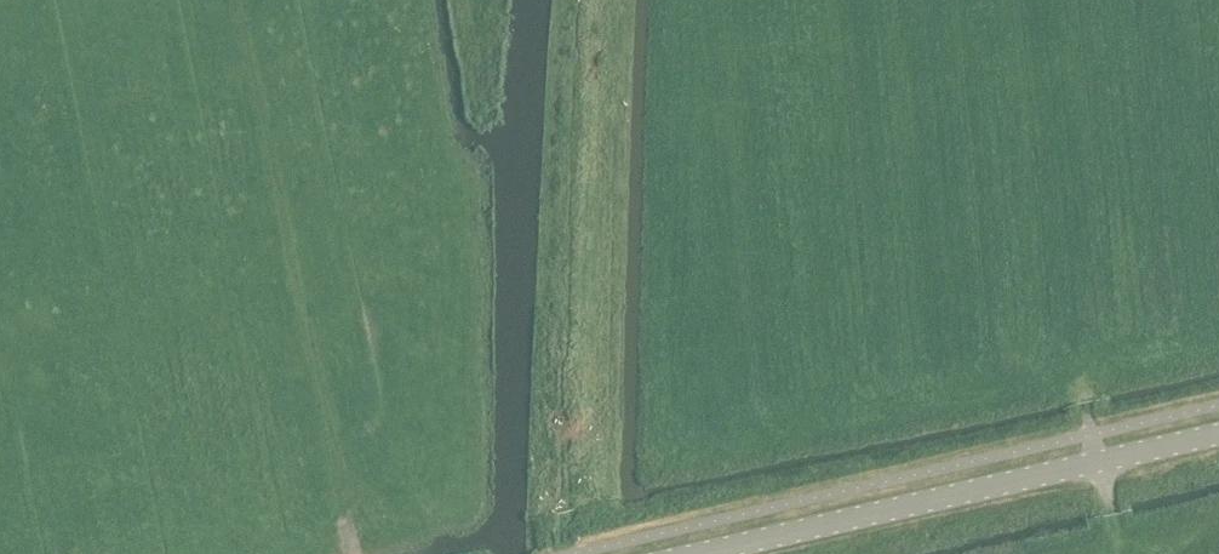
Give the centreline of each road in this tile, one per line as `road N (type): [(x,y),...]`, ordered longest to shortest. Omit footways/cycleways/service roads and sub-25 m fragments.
road 1 (tertiary): [(676,553),(1218,433)]
road 2 (track): [(1121,553),(1080,377)]

